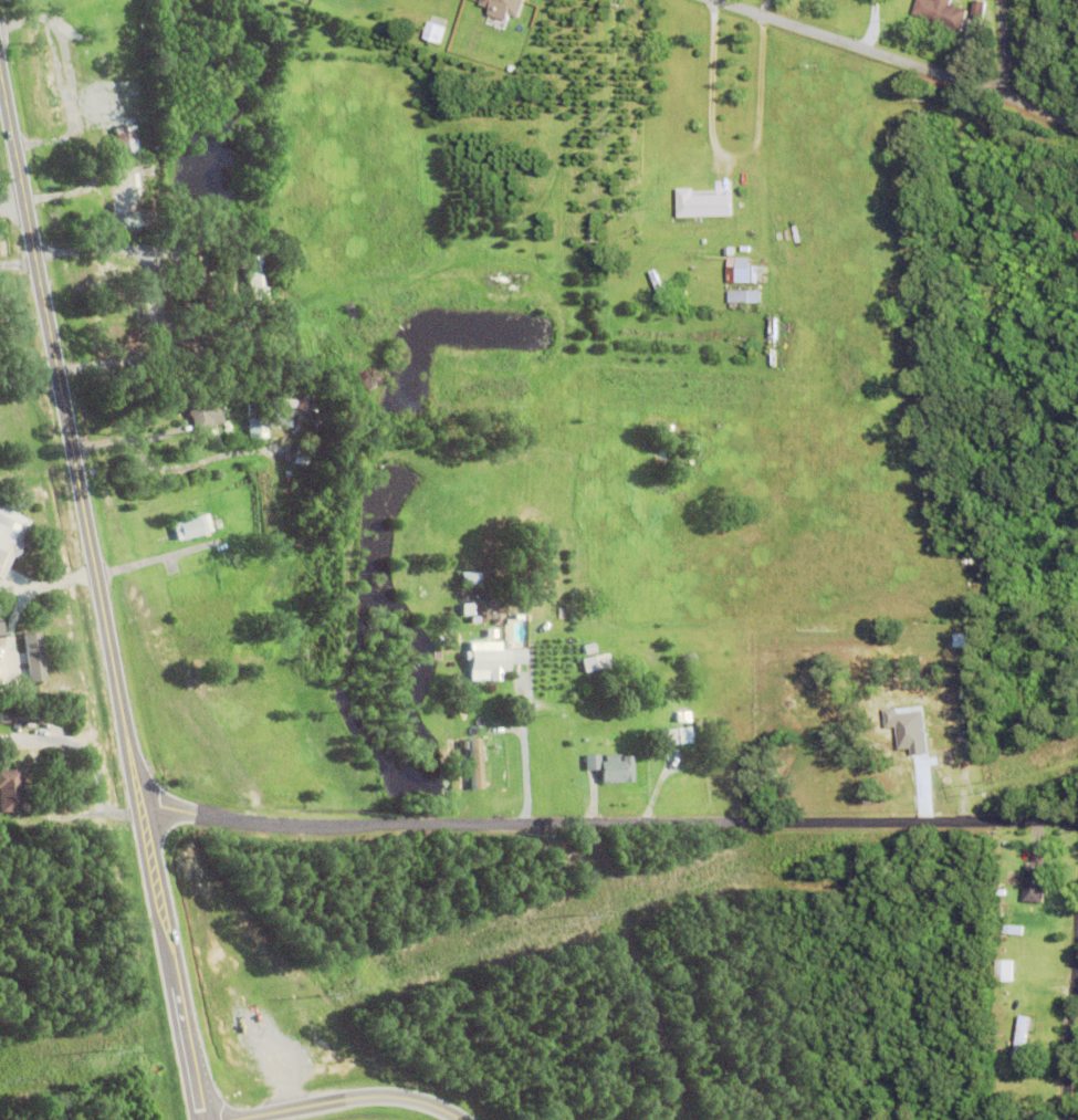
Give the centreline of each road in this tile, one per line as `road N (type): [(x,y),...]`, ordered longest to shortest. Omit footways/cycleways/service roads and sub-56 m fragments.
road 1 (tertiary): [(0,22),(35,251),(207,1119)]
road 2 (residential): [(915,819),(287,825),(143,802)]
road 3 (residential): [(1077,125),(721,0)]
road 4 (tertiary): [(463,1119),(399,1097),(232,1119)]
road 5 (residential): [(1065,1119),(1077,943)]
road 6 (residential): [(1077,824),(915,819)]

